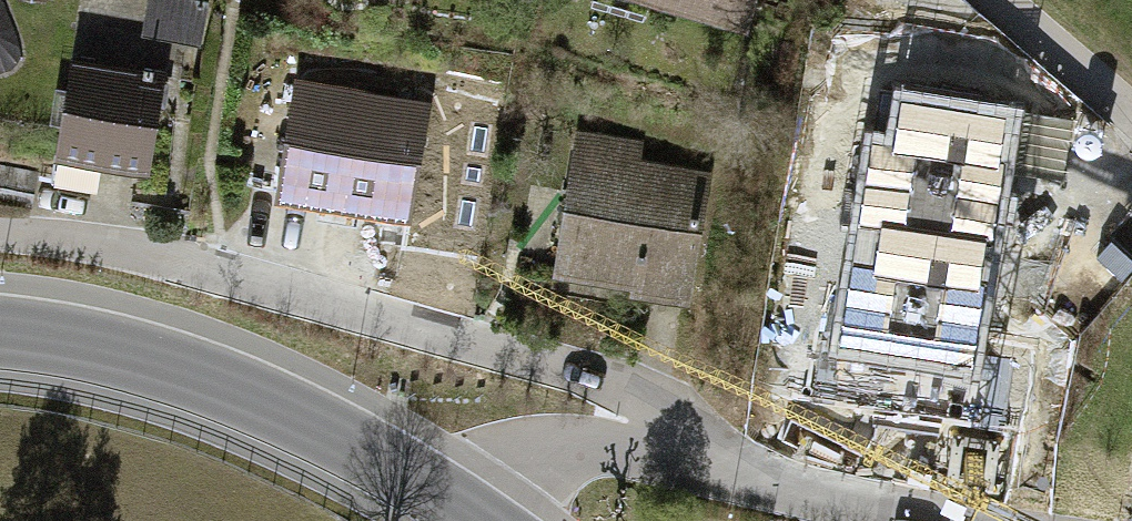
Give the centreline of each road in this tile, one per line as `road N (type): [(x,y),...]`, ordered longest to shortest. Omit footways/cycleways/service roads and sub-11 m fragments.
road 1 (residential): [(719,475),(643,394),(113,242),(0,233)]
road 2 (tertiary): [(479,520),(345,440),(217,382),(87,346),(0,336)]
road 3 (residential): [(492,520),(504,468),(540,450),(583,445),(719,475)]
road 4 (residential): [(947,520),(719,475)]
road 5 (track): [(1002,0),(1131,113)]

